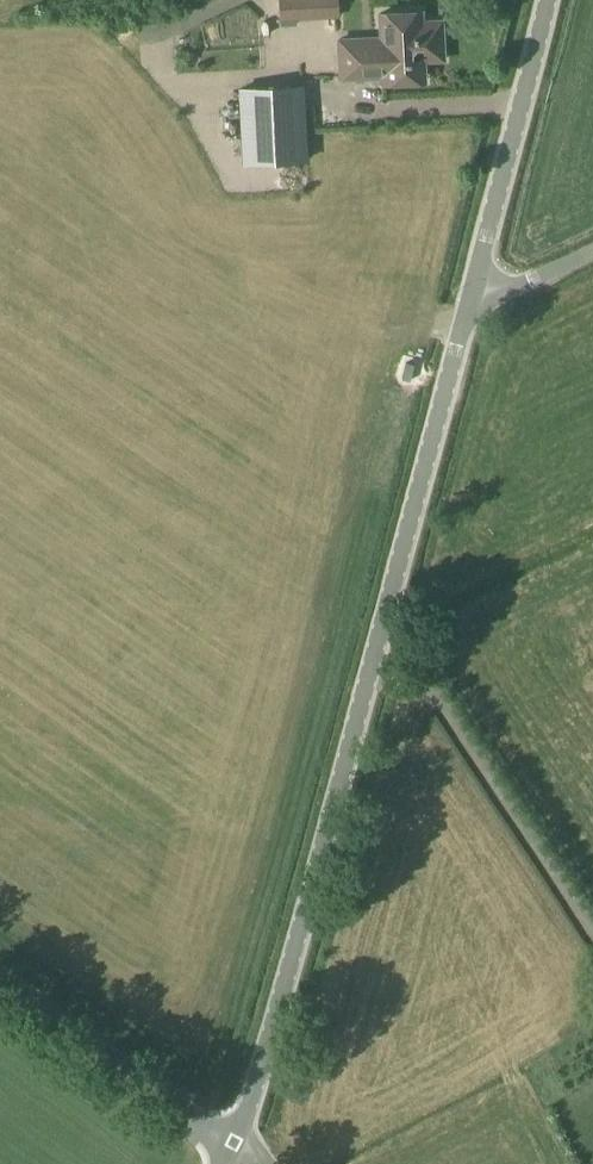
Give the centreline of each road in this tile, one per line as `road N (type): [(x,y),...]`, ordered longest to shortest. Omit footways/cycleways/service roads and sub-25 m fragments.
road 1 (tertiary): [(233,1148),(471,288)]
road 2 (tertiary): [(471,288),(544,0)]
road 3 (unclassified): [(233,1148),(0,984)]
road 4 (unclassified): [(471,288),(503,290),(592,252)]

